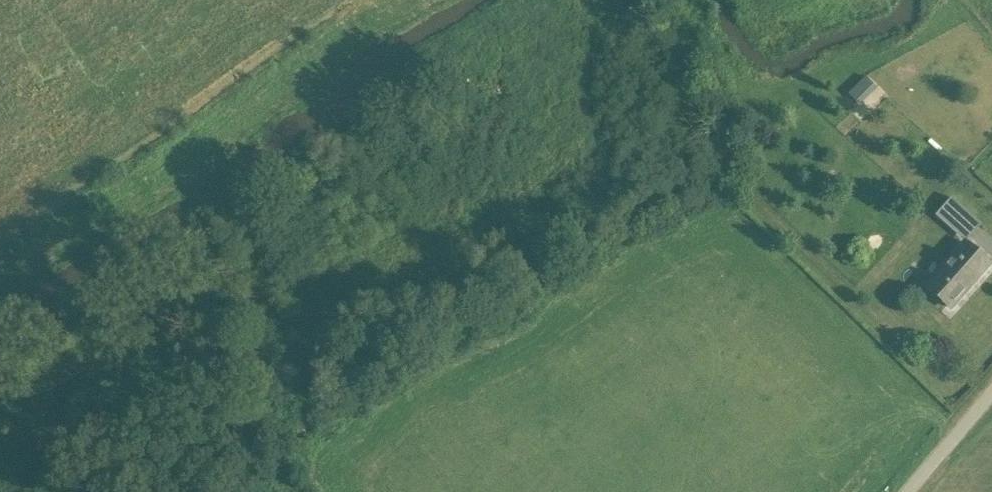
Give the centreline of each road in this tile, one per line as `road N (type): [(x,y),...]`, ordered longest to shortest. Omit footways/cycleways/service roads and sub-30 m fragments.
road 1 (unclassified): [(907,491),(991,392)]

